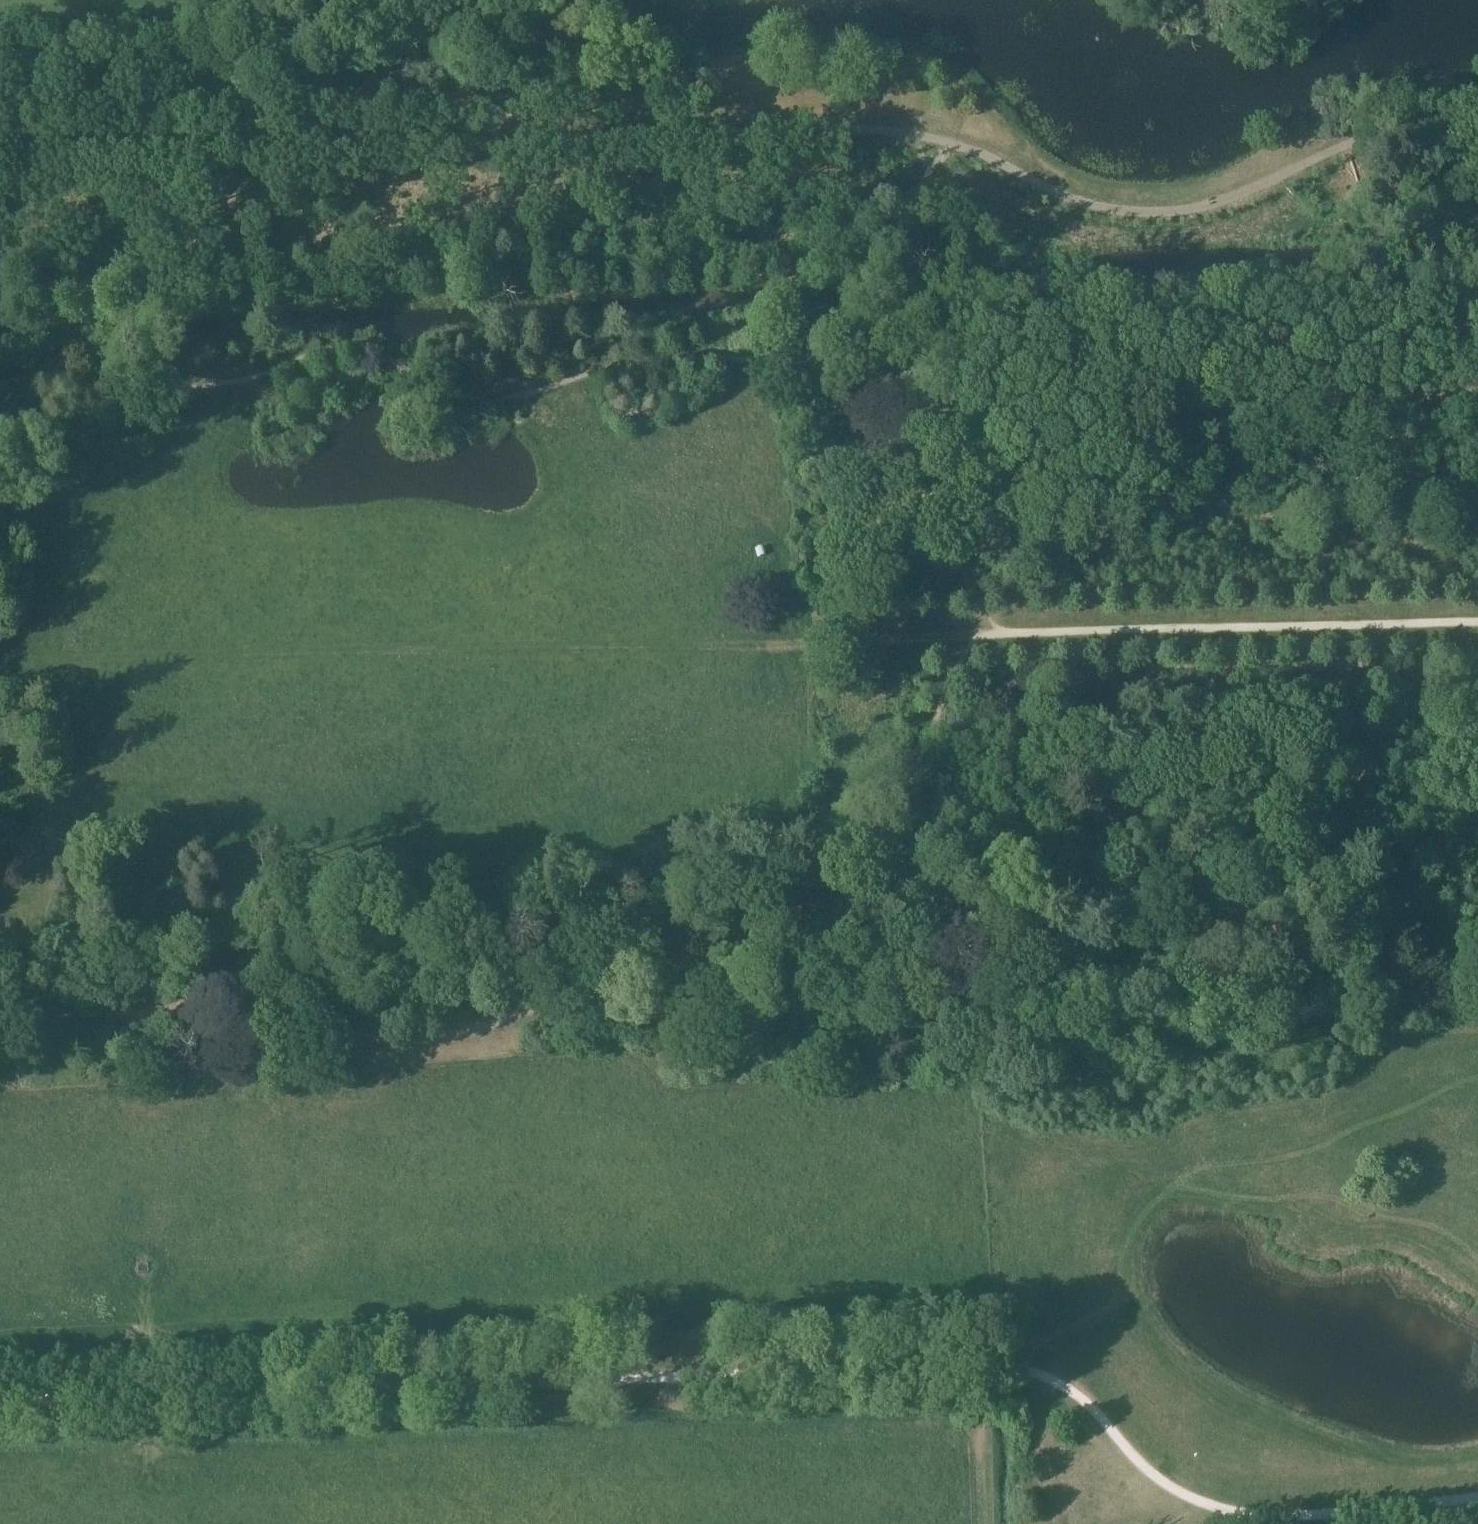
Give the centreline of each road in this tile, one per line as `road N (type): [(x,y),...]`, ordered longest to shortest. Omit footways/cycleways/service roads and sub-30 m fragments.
road 1 (track): [(0,1398),(971,1366)]
road 2 (track): [(971,1366),(1012,1368),(1064,1386),(1159,1480),(1221,1509),(1315,1515),(1477,1498)]

